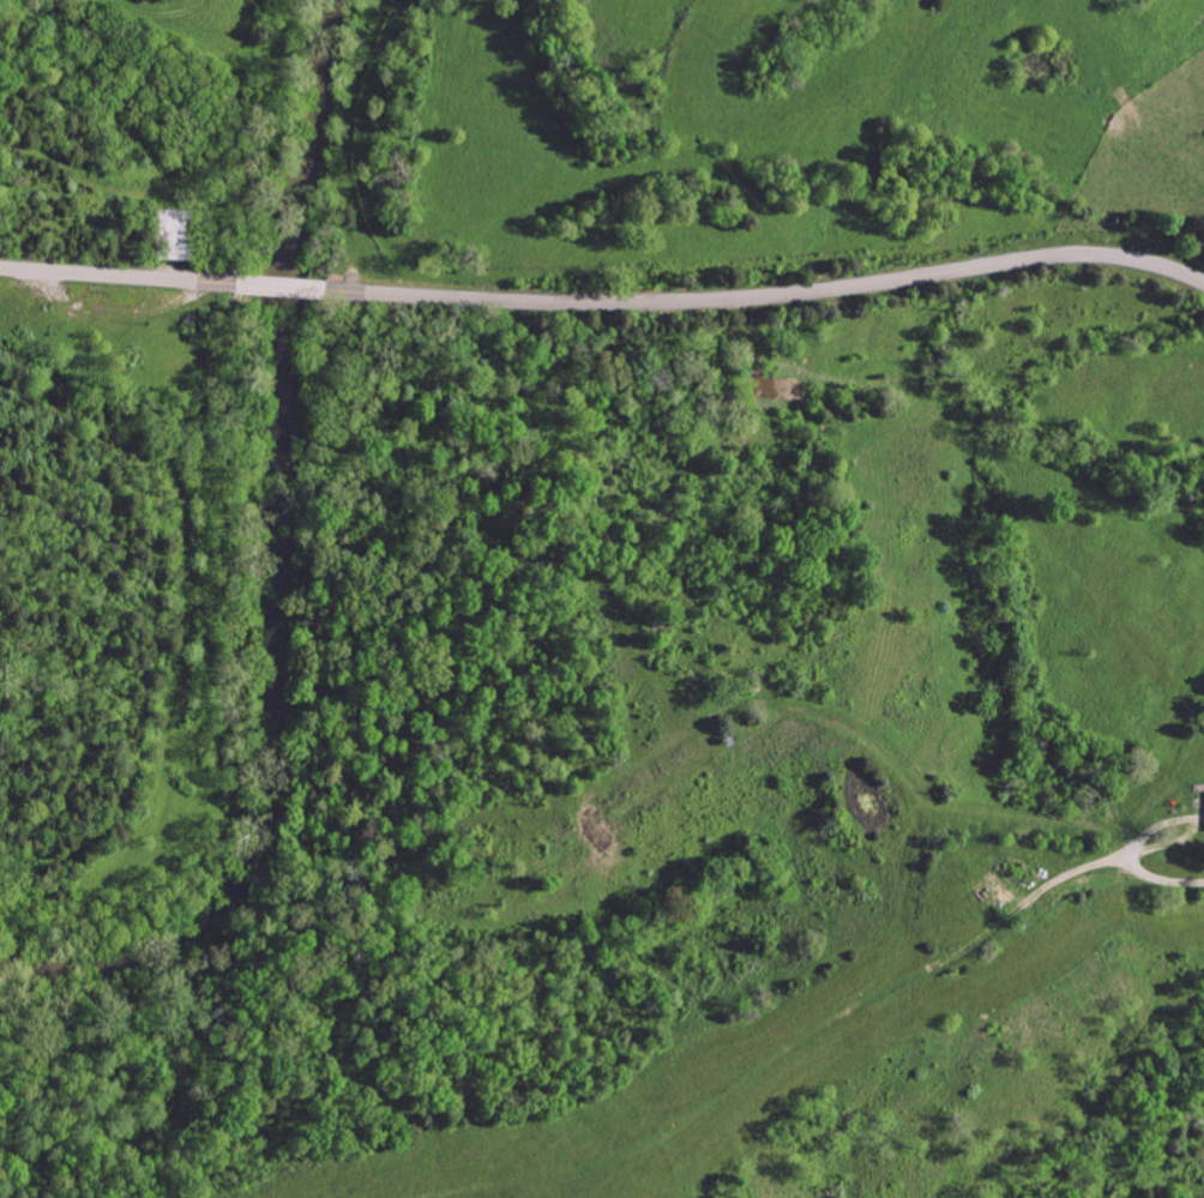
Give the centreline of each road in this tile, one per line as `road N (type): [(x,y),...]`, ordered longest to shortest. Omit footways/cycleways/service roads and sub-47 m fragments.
road 1 (secondary): [(0,265),(507,300),(615,300),(775,293),(1104,253),(1203,283)]

